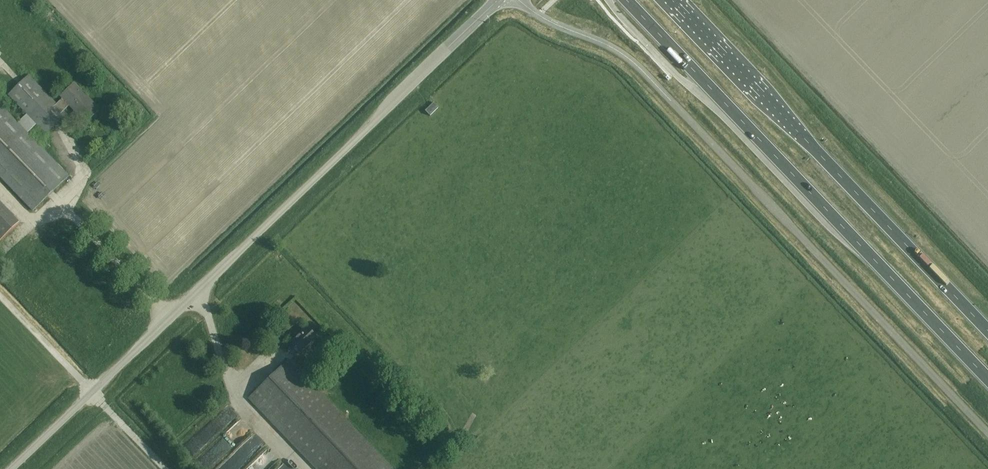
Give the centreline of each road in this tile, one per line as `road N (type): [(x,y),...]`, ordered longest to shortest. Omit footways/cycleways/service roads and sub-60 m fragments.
road 1 (unclassified): [(11,468),(498,0)]
road 2 (unclassified): [(987,431),(661,88),(608,48),(518,0)]
road 3 (trunk): [(622,0),(987,383)]
road 4 (trunk): [(987,326),(673,0)]

